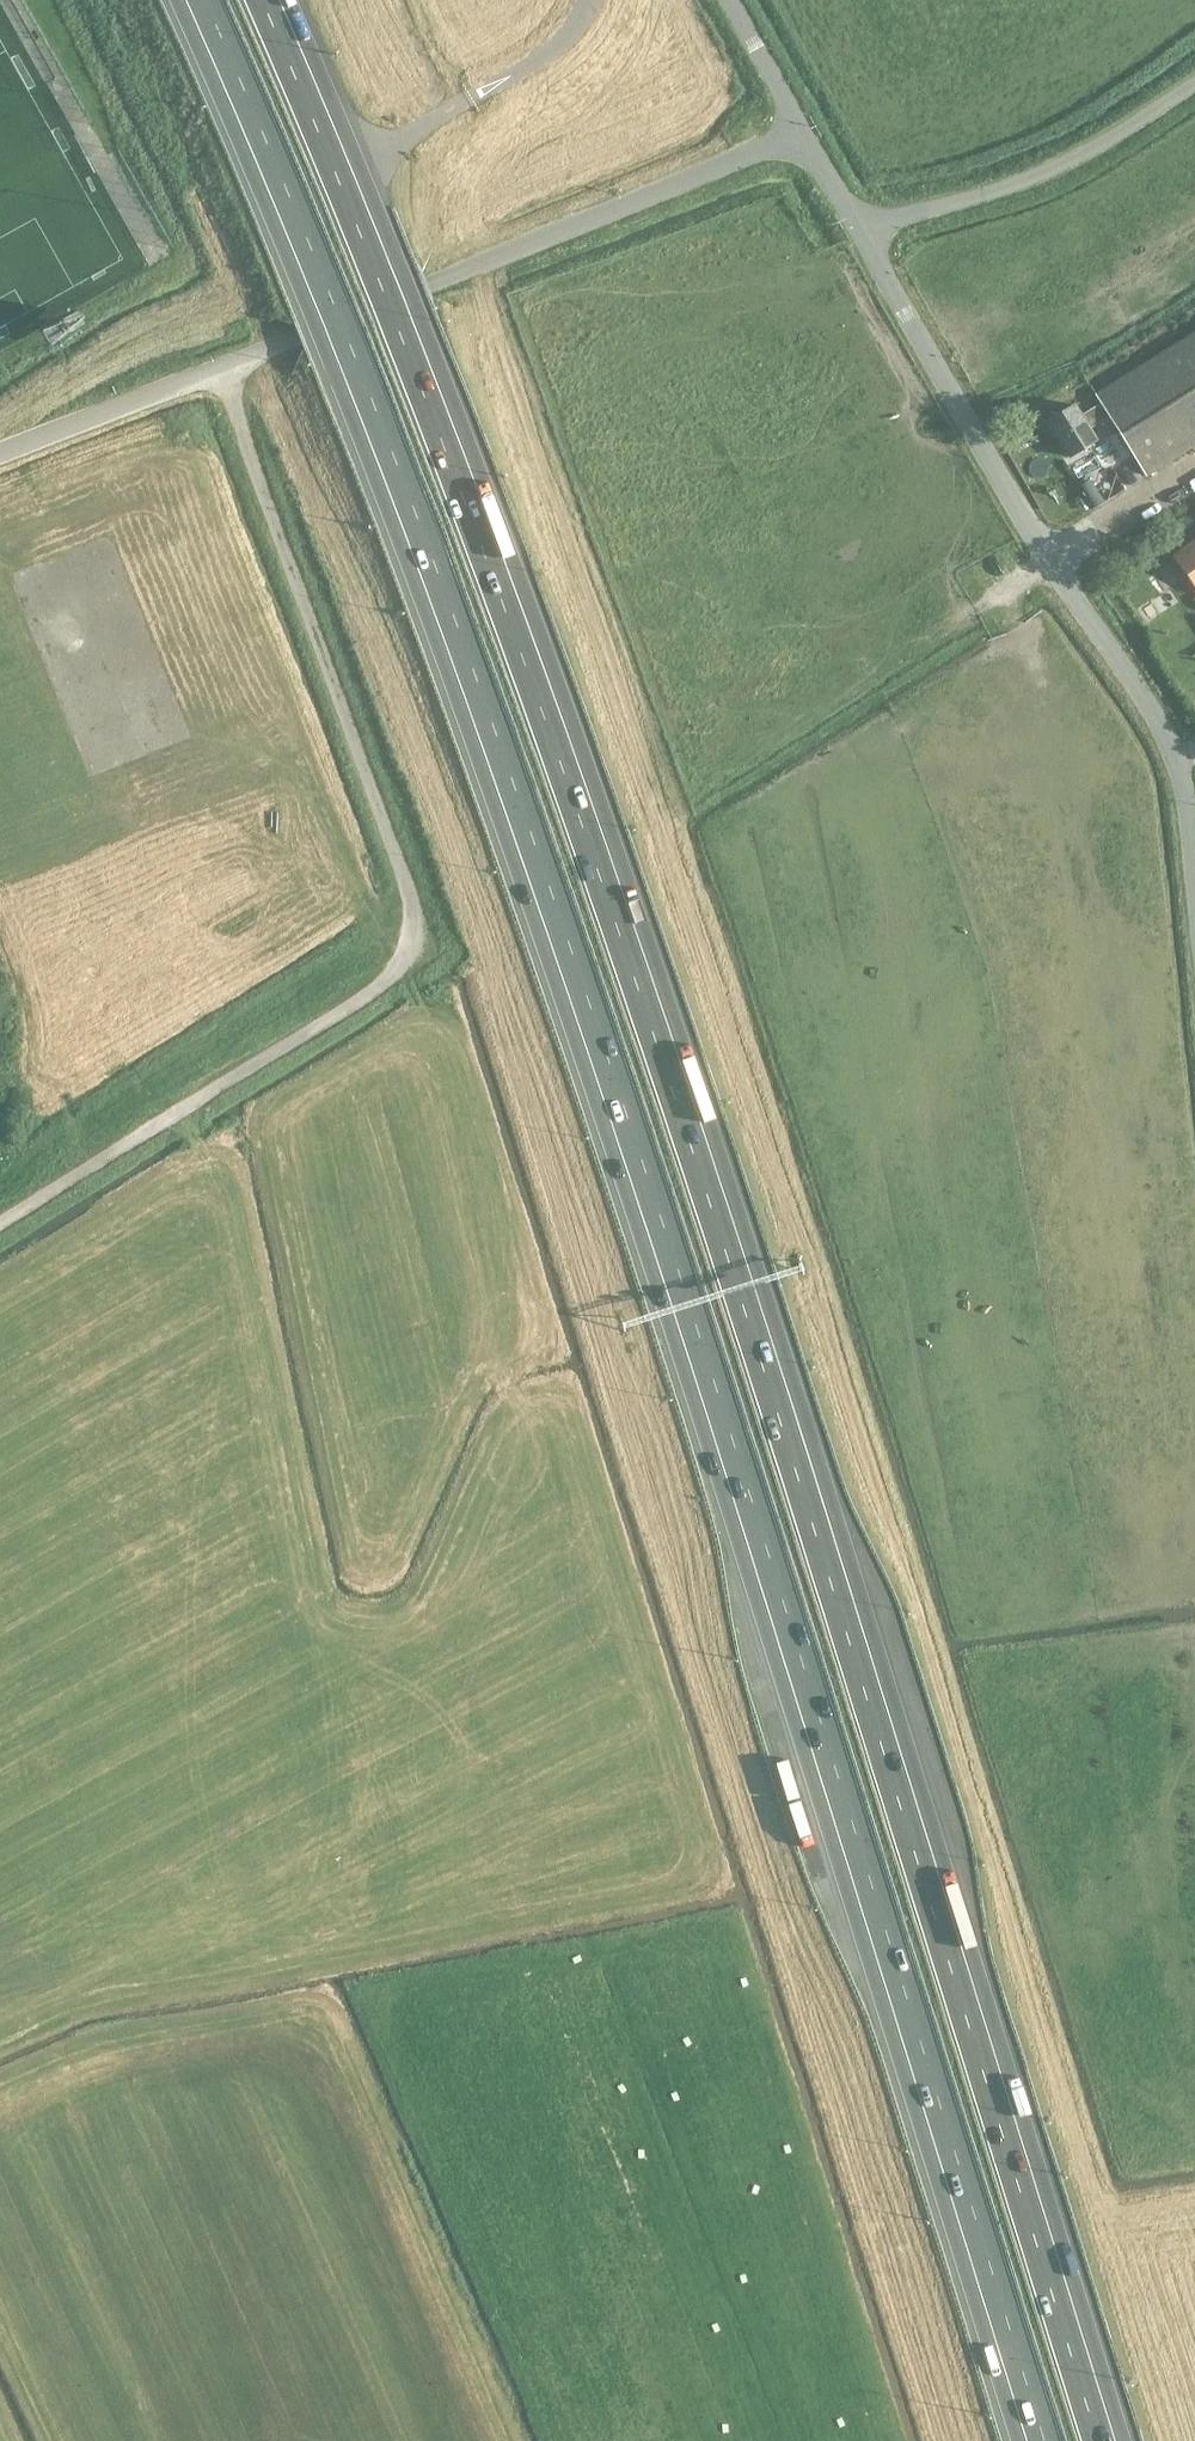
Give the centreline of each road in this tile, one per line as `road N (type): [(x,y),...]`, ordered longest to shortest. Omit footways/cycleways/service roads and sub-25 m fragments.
road 1 (motorway): [(194,0),(373,427),(530,853),(682,1305),(1035,2440)]
road 2 (motorway): [(1106,2440),(740,1268),(580,794),(376,249),(269,0)]
road 3 (track): [(0,1225),(357,1003),(394,974),(412,934),(408,890),(220,367)]
road 4 (tertiary): [(0,454),(802,133)]
road 5 (unclassified): [(1194,881),(1183,785),(1166,737),(1011,498),(861,234)]
road 6 (unclassified): [(861,234),(1070,161),(1194,85)]
road 7 (track): [(1194,472),(1050,562)]
road 8 (tertiary): [(802,133),(729,0)]

